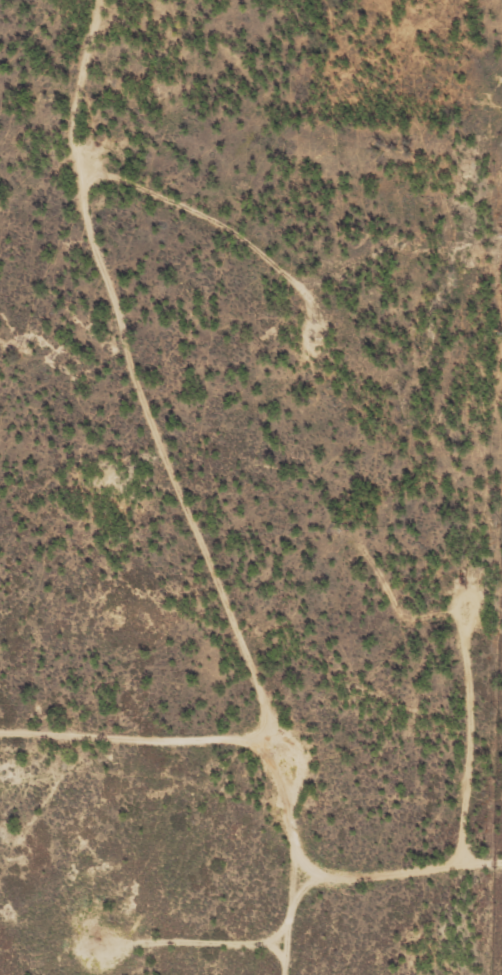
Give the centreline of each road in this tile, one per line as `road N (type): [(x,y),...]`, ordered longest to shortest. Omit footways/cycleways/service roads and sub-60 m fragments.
road 1 (track): [(112,0),(132,40),(112,182),(127,207),(182,207),(288,253),(455,415),(501,472)]
road 2 (track): [(0,741),(288,754),(303,769),(314,850),(344,901),(501,885)]
road 3 (track): [(288,754),(288,678),(238,542),(208,501),(127,207)]

